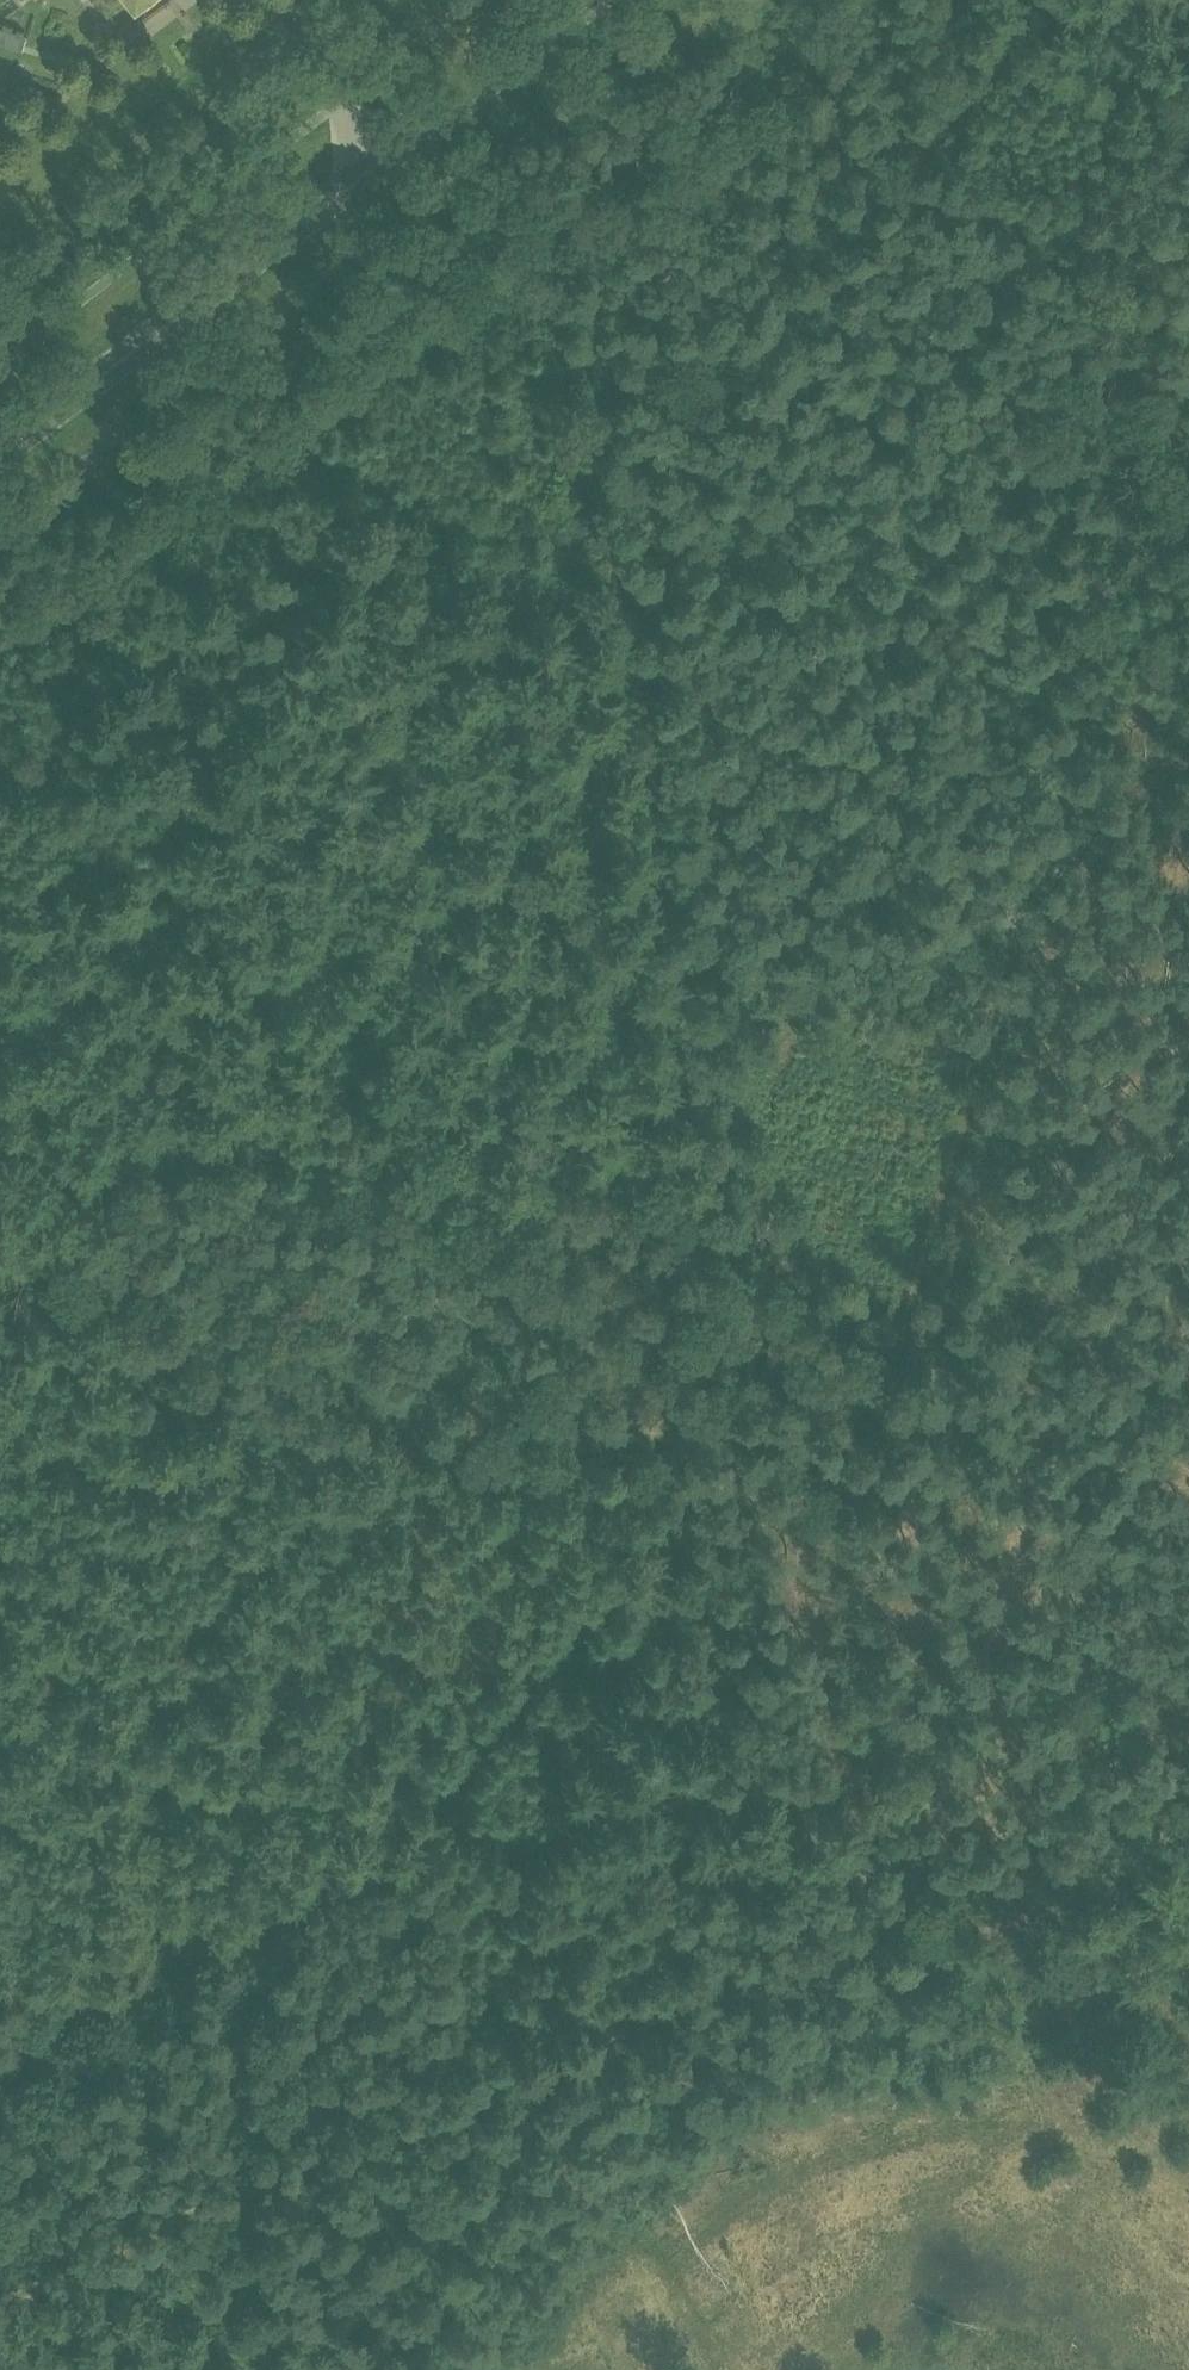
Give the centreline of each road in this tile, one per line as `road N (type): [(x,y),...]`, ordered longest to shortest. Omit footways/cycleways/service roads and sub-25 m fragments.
road 1 (track): [(1188,768),(1116,811),(1062,864),(1011,936),(886,1380),(877,1410),(850,1440),(669,1548),(594,1610),(466,1767),(420,1846),(397,1864),(312,1912),(0,2047)]
road 2 (track): [(1188,1782),(1044,1860),(929,1896),(779,1959),(0,2302)]
road 3 (secondary): [(0,451),(590,0)]

